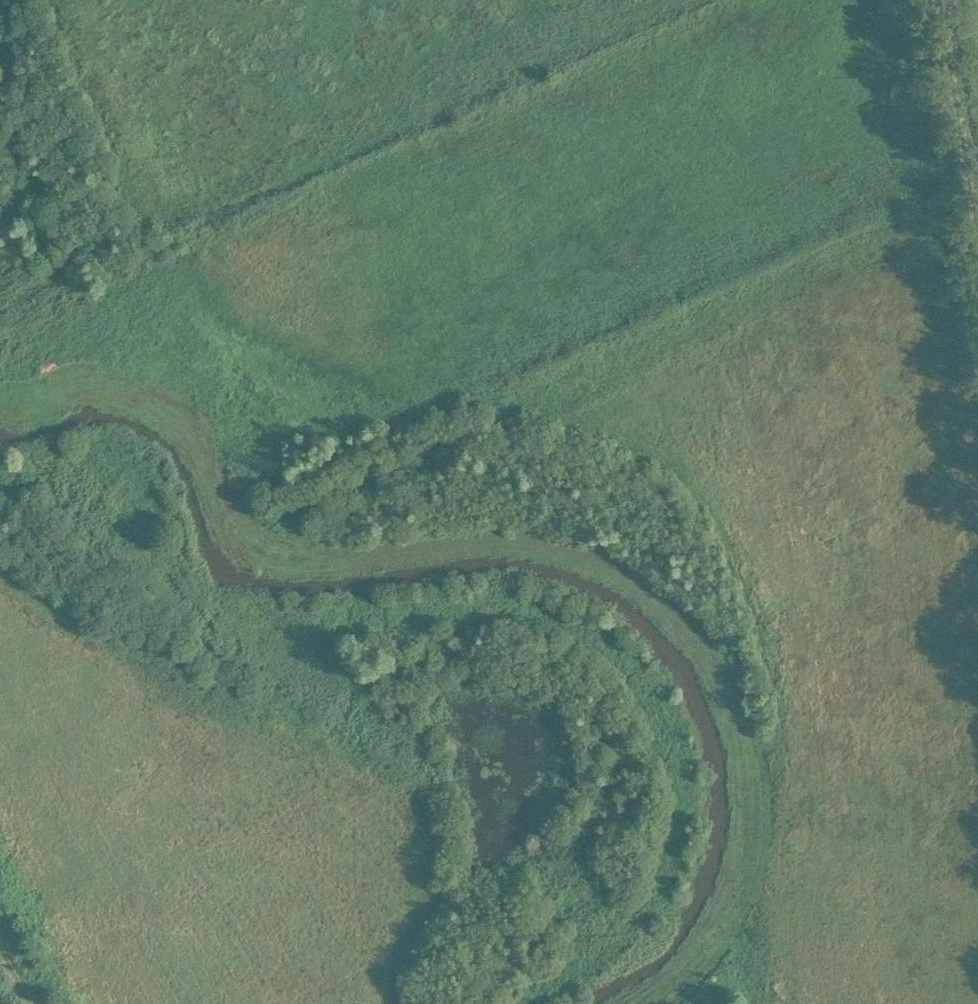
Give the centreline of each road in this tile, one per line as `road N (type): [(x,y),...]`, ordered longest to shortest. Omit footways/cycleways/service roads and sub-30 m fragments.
road 1 (track): [(947,0),(977,193)]

